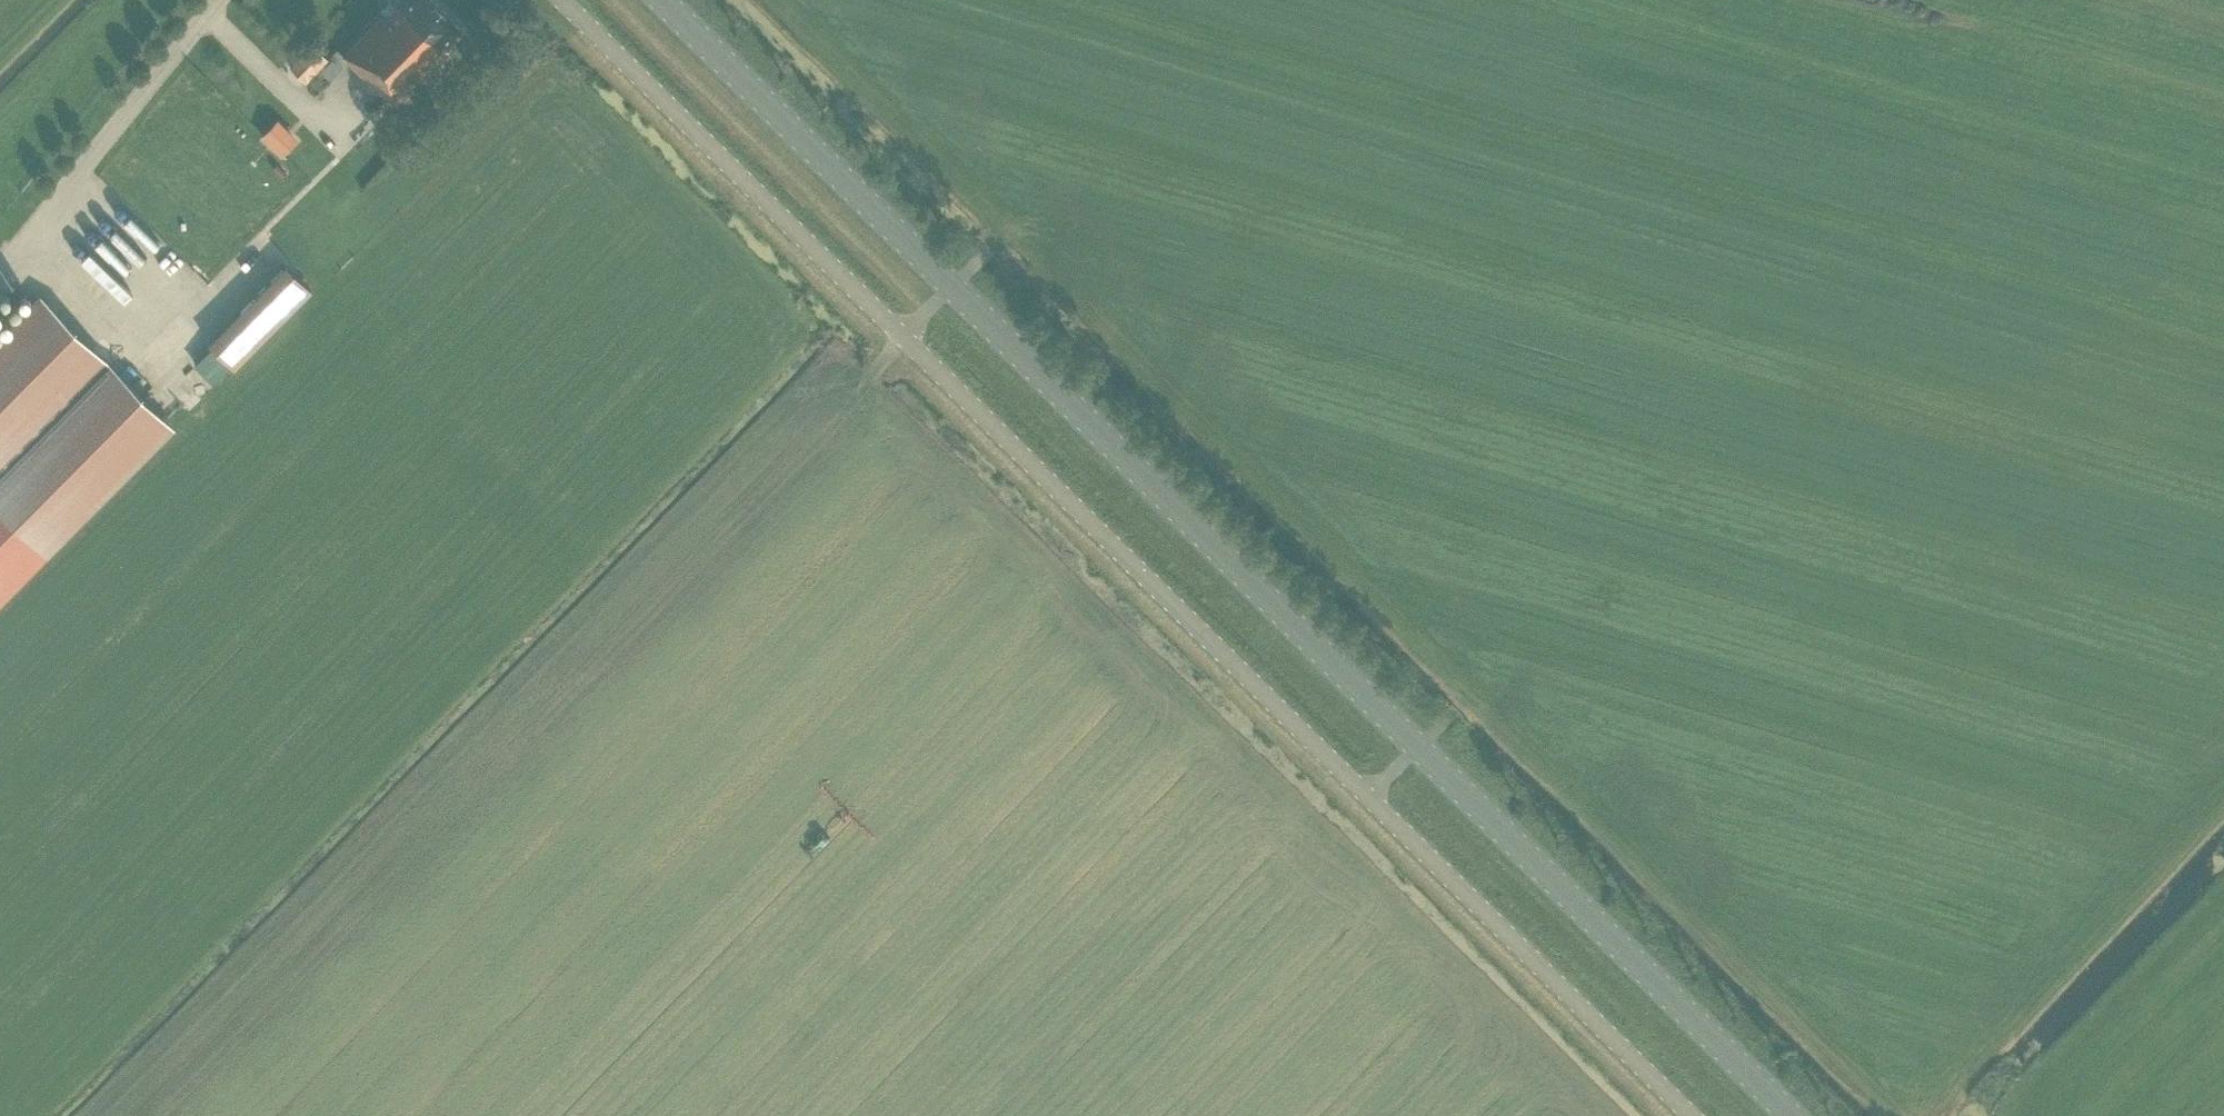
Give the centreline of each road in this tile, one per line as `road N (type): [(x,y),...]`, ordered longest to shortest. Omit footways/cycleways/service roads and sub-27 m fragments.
road 1 (unclassified): [(1370,795),(902,332)]
road 2 (primary): [(1416,748),(953,292)]
road 3 (primary): [(1790,1115),(1416,748)]
road 4 (unclassified): [(902,332),(565,0)]
road 5 (unclassified): [(1695,1115),(1370,795)]
road 6 (primary): [(953,292),(657,0)]

